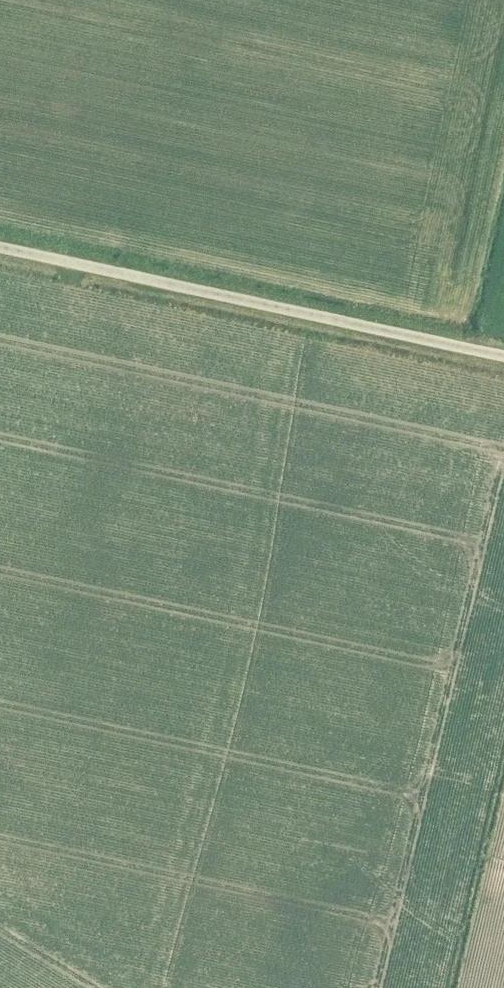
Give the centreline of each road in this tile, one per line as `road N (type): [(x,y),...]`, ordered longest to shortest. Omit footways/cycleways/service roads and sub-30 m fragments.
road 1 (unclassified): [(503,354),(0,246)]

